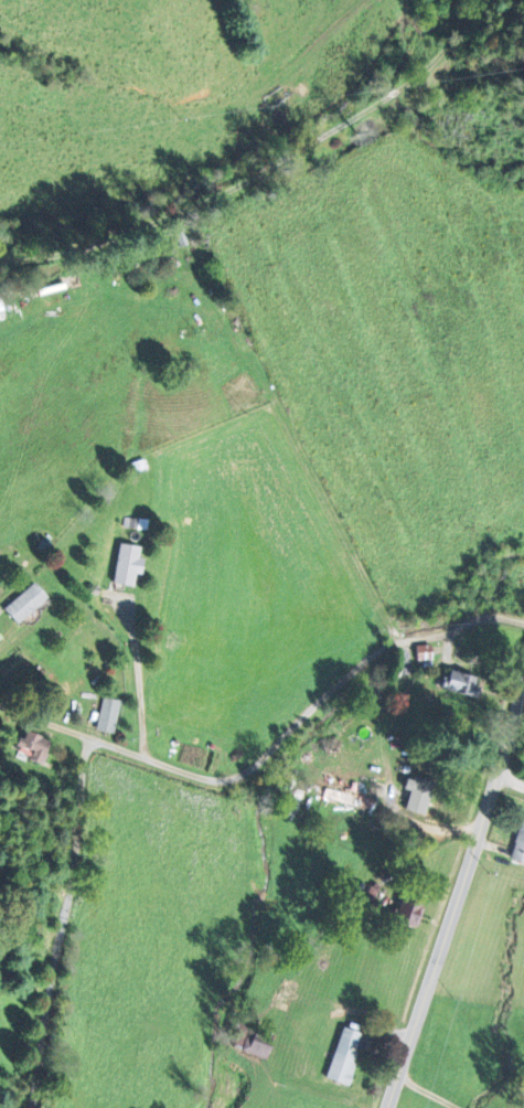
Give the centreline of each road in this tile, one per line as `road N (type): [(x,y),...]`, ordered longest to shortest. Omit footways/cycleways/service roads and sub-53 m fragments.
road 1 (residential): [(0,703),(139,758),(231,781),(384,648),(443,635),(475,617),(523,626)]
road 2 (tertiary): [(523,686),(386,1107)]

